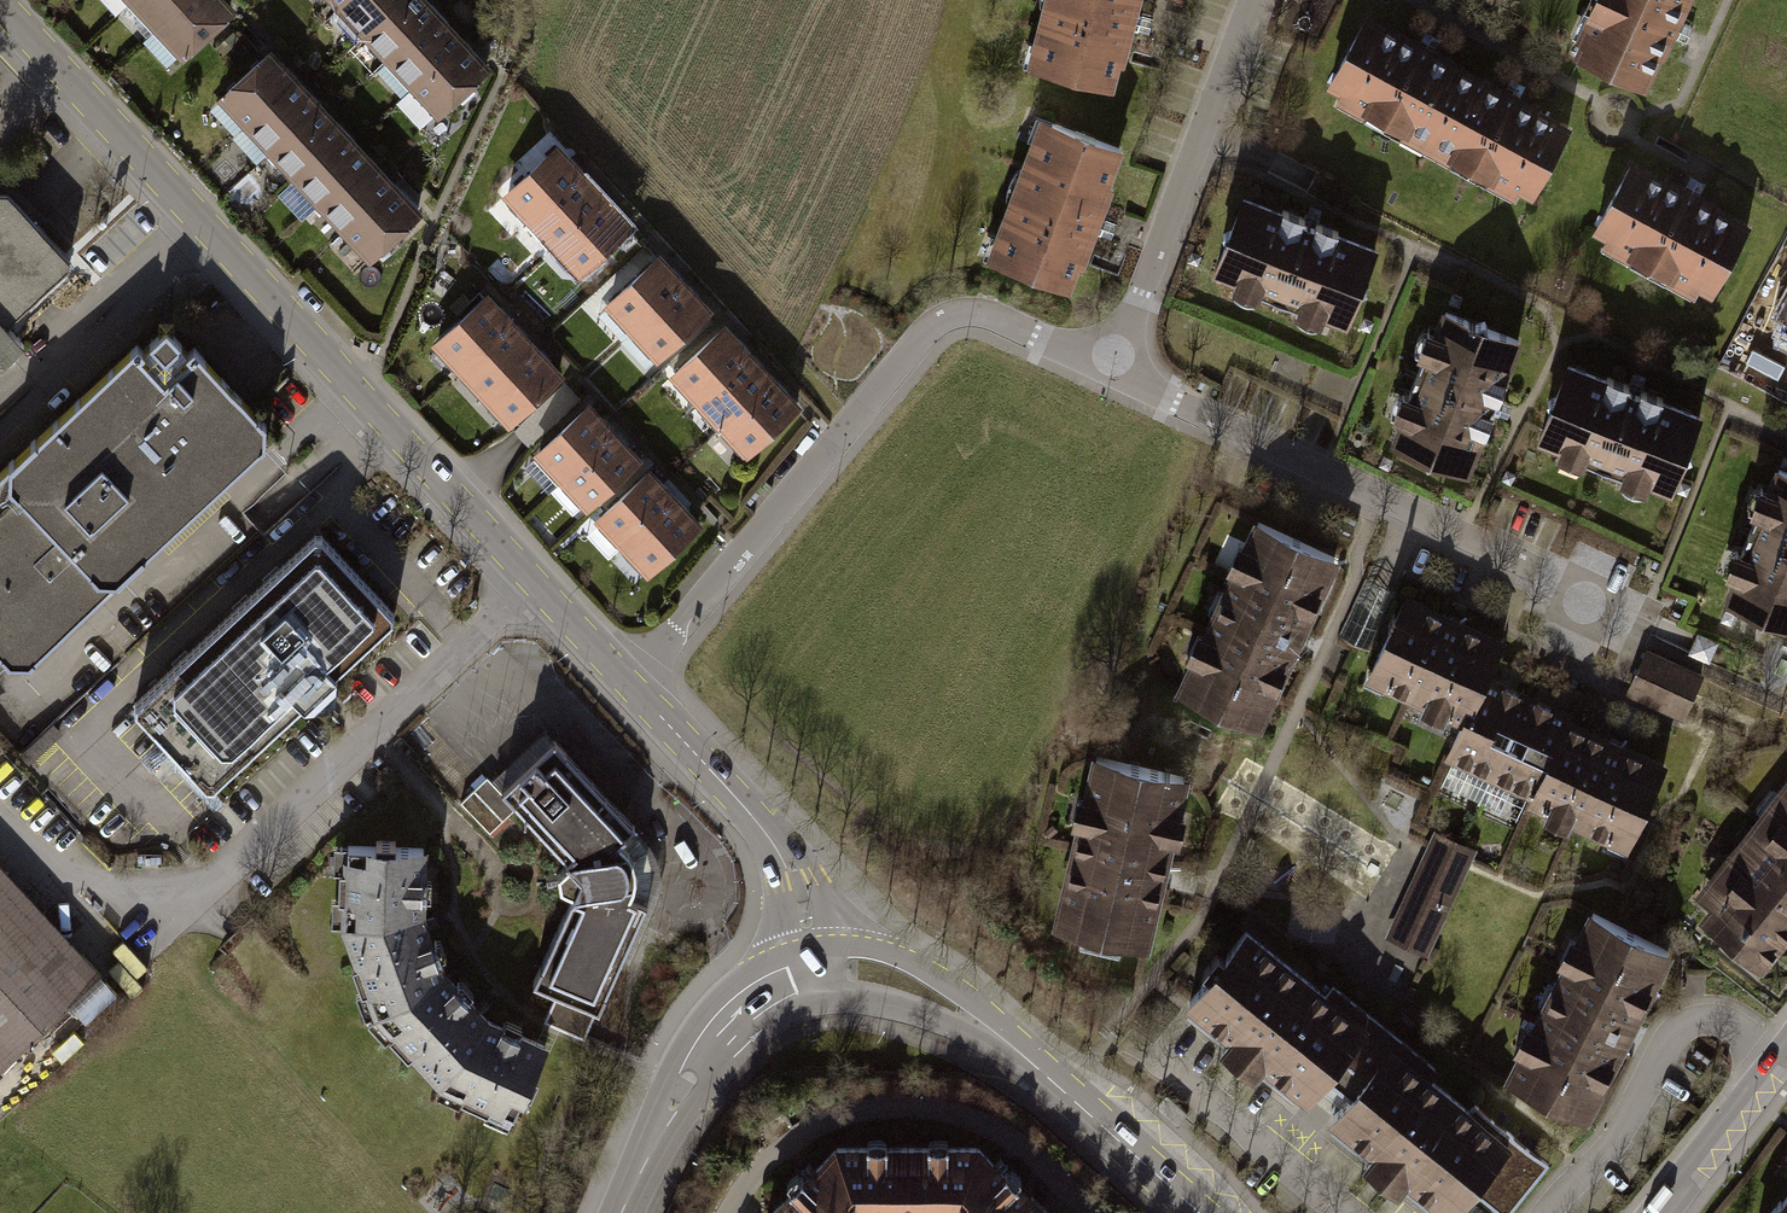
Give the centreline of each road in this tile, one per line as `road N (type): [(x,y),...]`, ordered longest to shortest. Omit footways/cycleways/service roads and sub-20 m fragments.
road 1 (residential): [(0,16),(635,687)]
road 2 (residential): [(1107,375),(992,319),(959,321),(929,336),(635,687)]
road 3 (residential): [(1584,600),(1383,497),(1107,375)]
road 4 (secondary): [(815,966),(907,982),(965,1014),(1201,1212)]
road 5 (residential): [(1247,0),(1107,375)]
road 6 (residential): [(635,687),(778,850),(795,878),(815,966)]
road 7 (secondary): [(621,1212),(710,1038),(763,988),(815,966)]
road 8 (tertiary): [(1662,1212),(1786,1054)]

